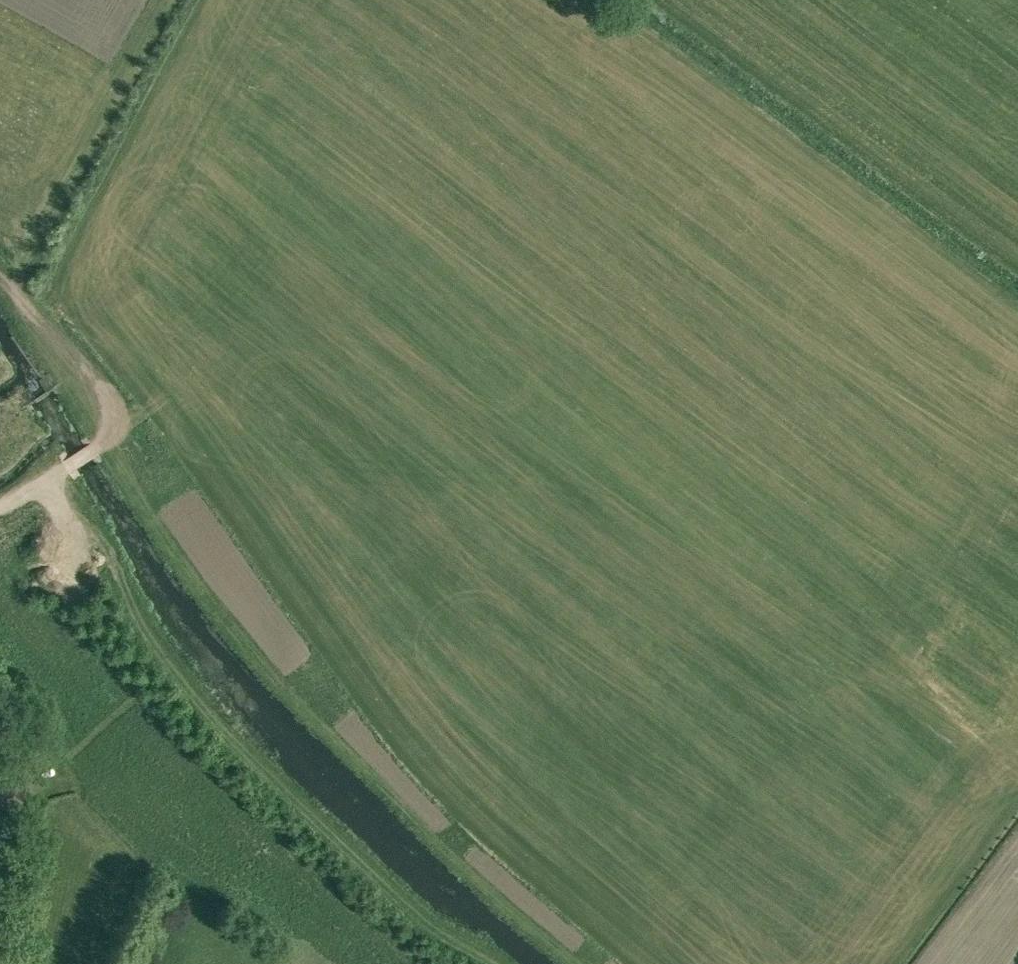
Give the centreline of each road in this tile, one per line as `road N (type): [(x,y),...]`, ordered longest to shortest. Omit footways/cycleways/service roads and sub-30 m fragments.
road 1 (track): [(0,273),(99,389),(109,428),(95,450),(0,511)]
road 2 (unclassified): [(0,900),(28,794),(24,763),(0,736)]

